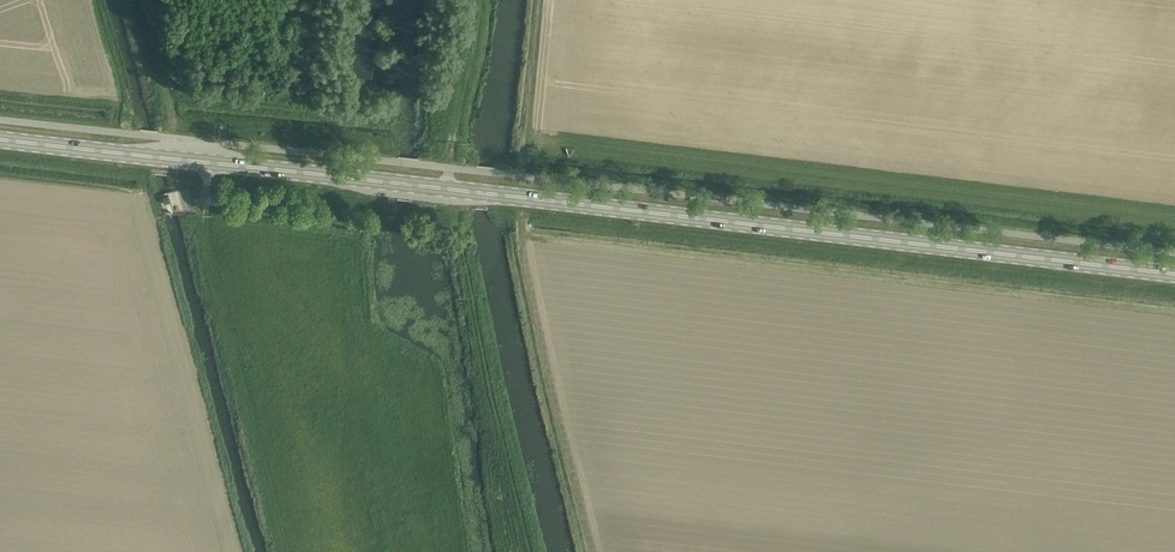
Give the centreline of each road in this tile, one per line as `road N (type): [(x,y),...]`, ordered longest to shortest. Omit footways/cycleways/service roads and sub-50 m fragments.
road 1 (primary): [(1174,274),(0,139)]

